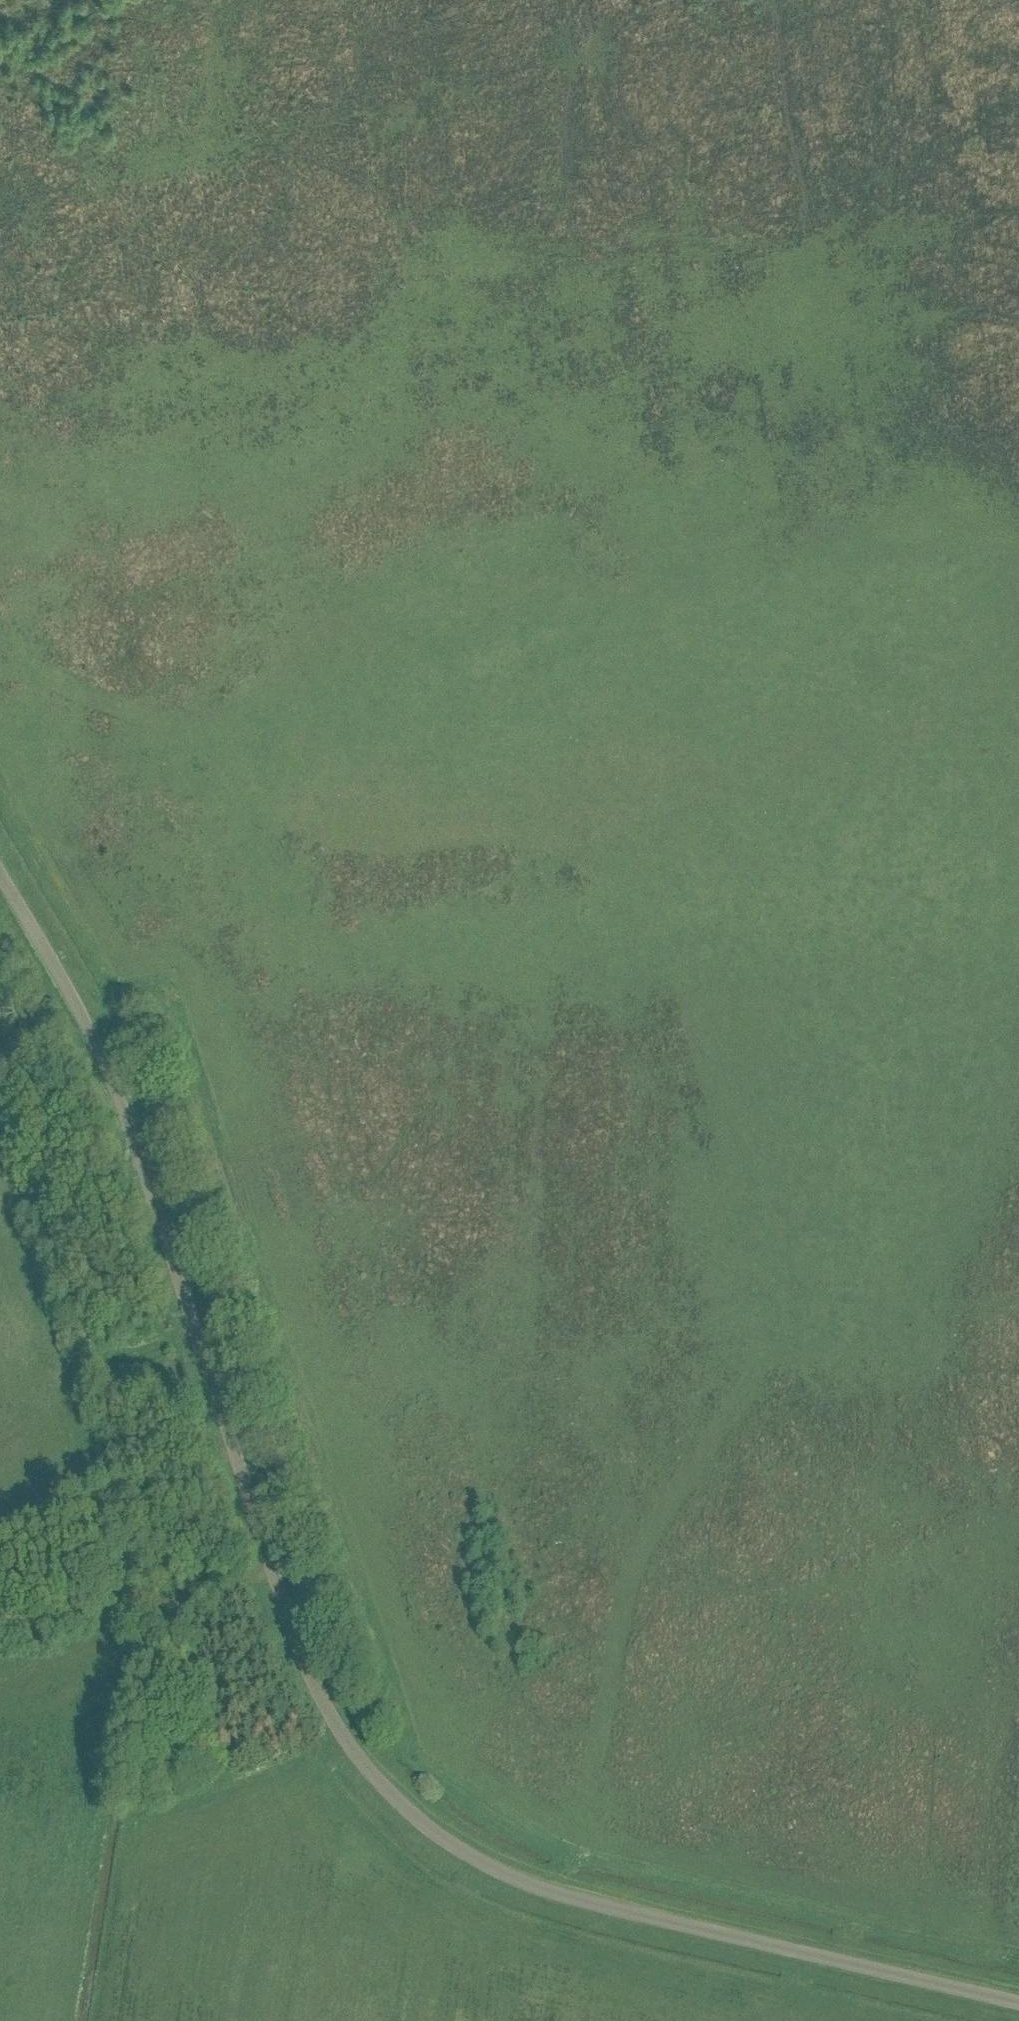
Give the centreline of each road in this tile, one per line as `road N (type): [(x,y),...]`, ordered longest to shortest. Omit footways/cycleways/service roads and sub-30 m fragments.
road 1 (unclassified): [(1018,2004),(527,1884),(451,1846),(365,1765),(320,1696),(291,1624),(87,1025),(0,873)]

